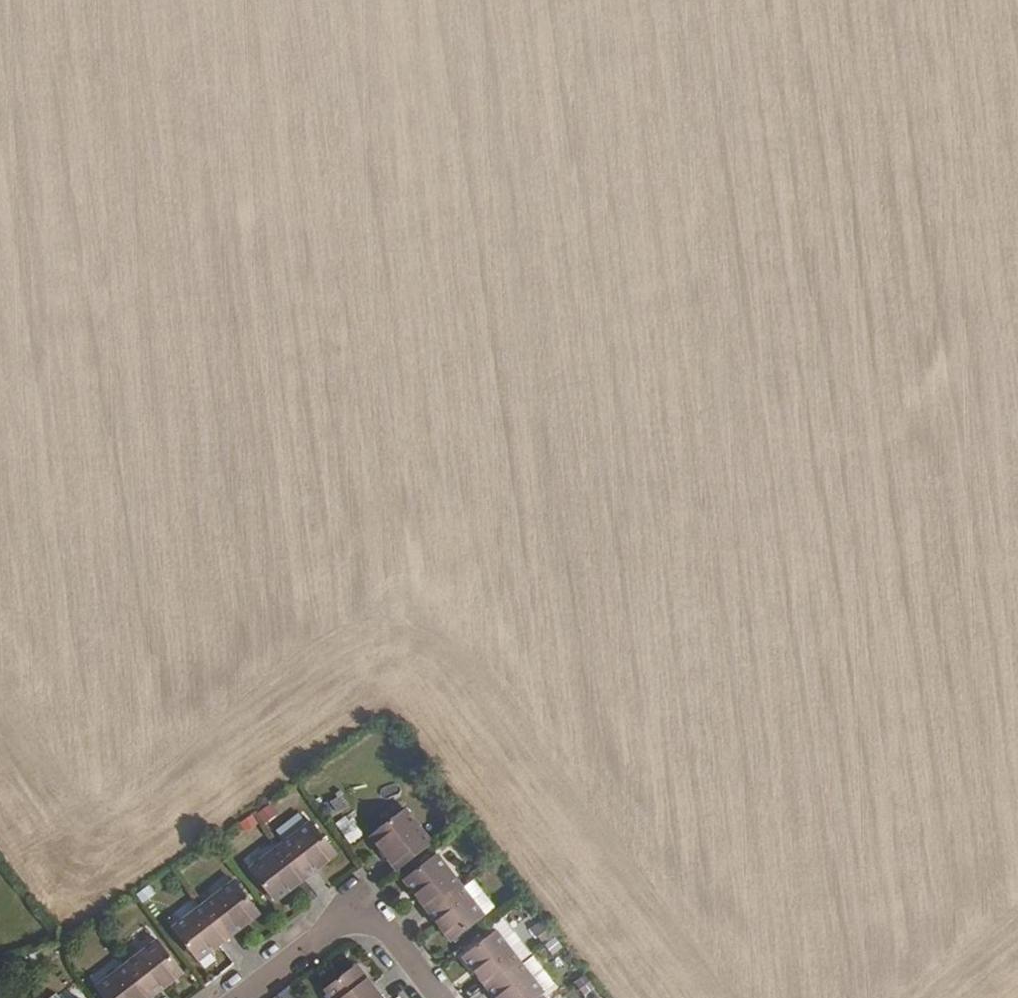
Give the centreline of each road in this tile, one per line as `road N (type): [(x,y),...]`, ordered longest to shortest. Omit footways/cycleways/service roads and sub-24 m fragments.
road 1 (residential): [(434,997),(380,928),(359,917),(337,924),(240,997)]

